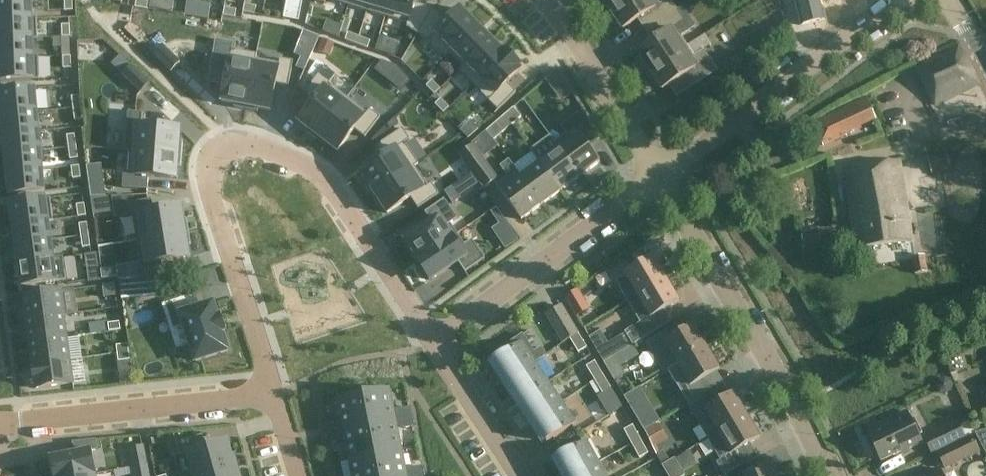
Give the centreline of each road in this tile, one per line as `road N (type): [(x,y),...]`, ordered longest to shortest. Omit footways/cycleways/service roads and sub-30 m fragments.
road 1 (residential): [(830,475),(663,176)]
road 2 (residential): [(898,0),(663,176)]
road 3 (residential): [(434,345),(334,193),(275,149),(243,148)]
road 4 (residential): [(663,176),(434,345)]
road 5 (residential): [(274,395),(0,429)]
road 6 (residential): [(274,395),(214,197),(221,156),(243,148)]
road 7 (residential): [(663,176),(547,0)]
road 8 (residential): [(515,475),(434,345)]

